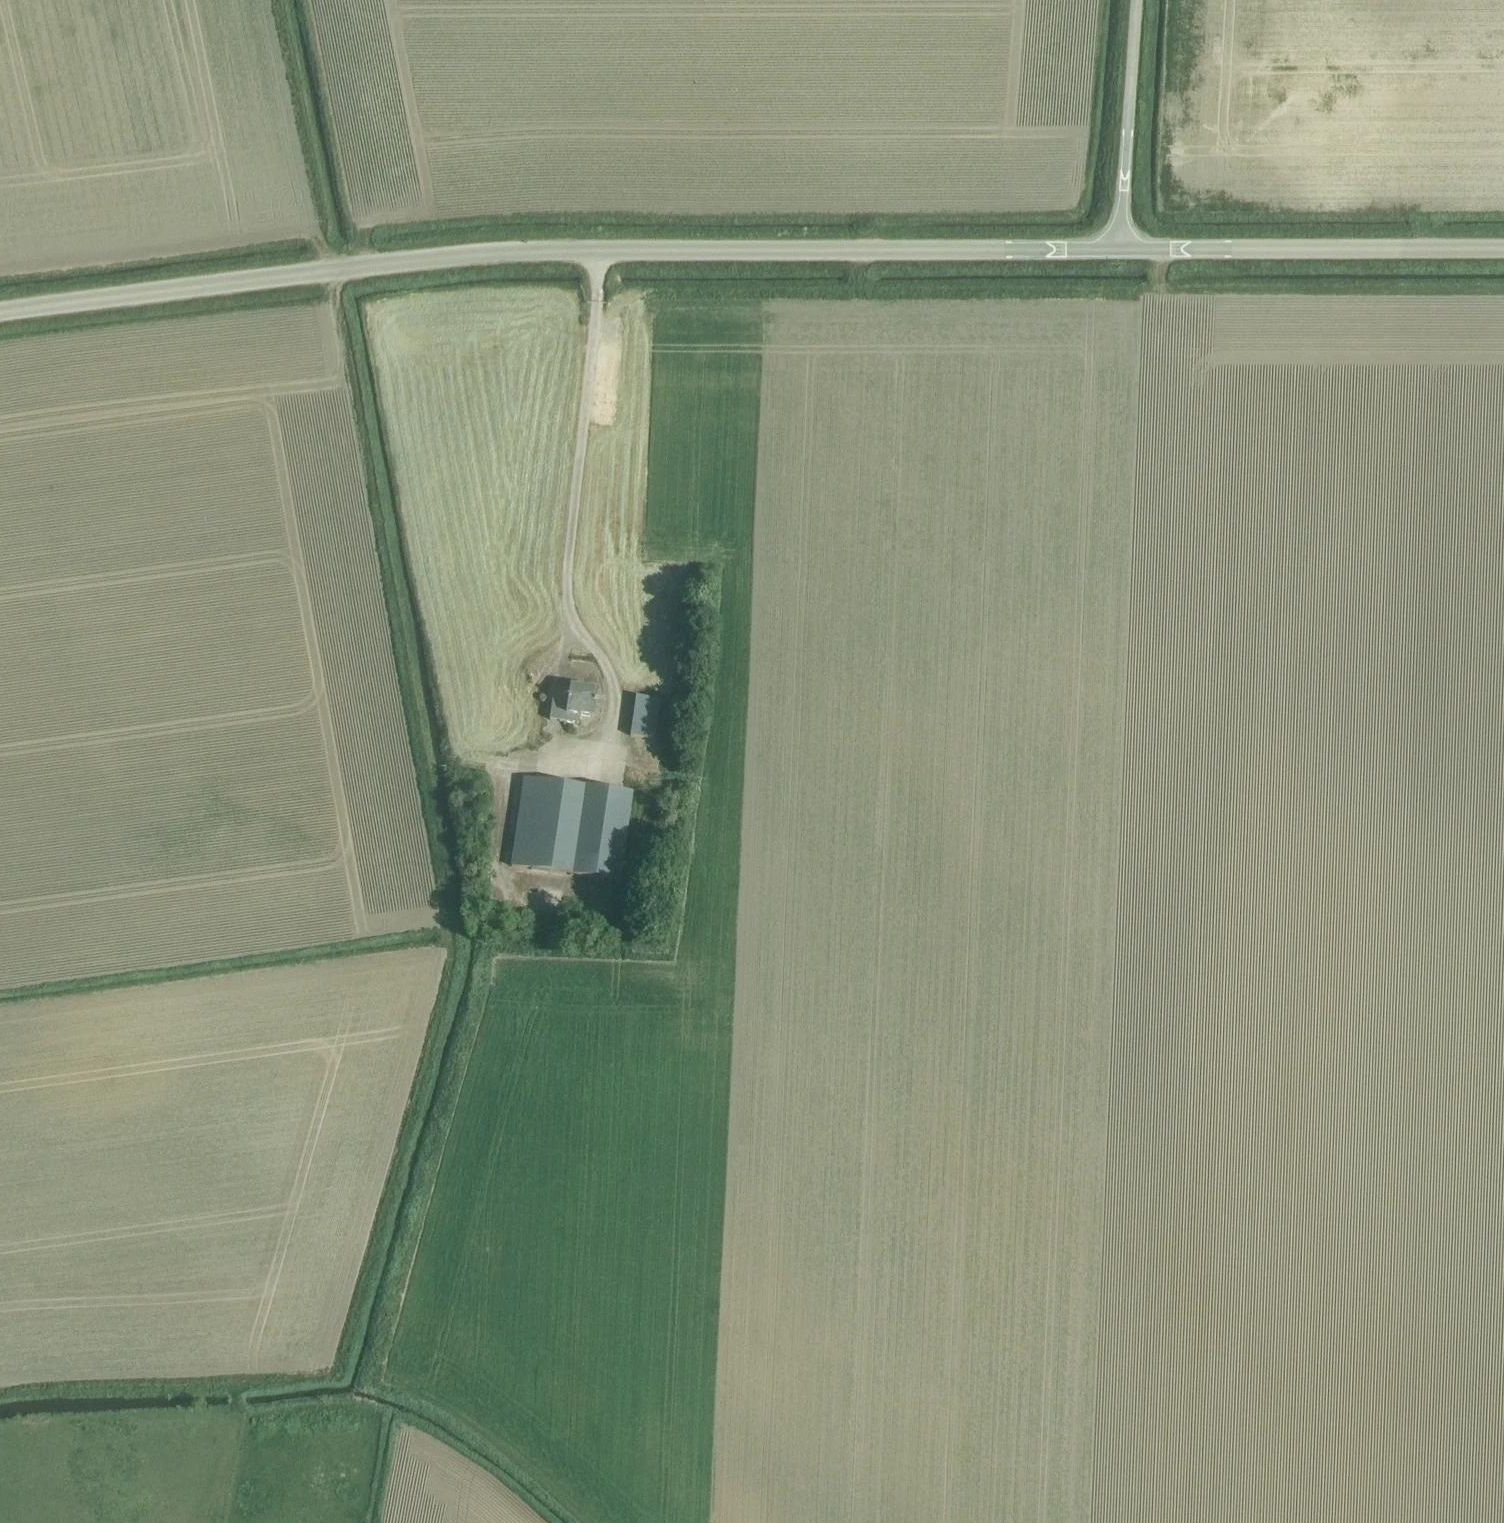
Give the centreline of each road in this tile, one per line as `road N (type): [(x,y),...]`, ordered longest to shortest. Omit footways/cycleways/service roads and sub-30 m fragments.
road 1 (unclassified): [(0,317),(294,272),(482,257),(1122,246)]
road 2 (unclassified): [(1122,246),(1503,247)]
road 3 (unclassified): [(1122,246),(1141,0)]

